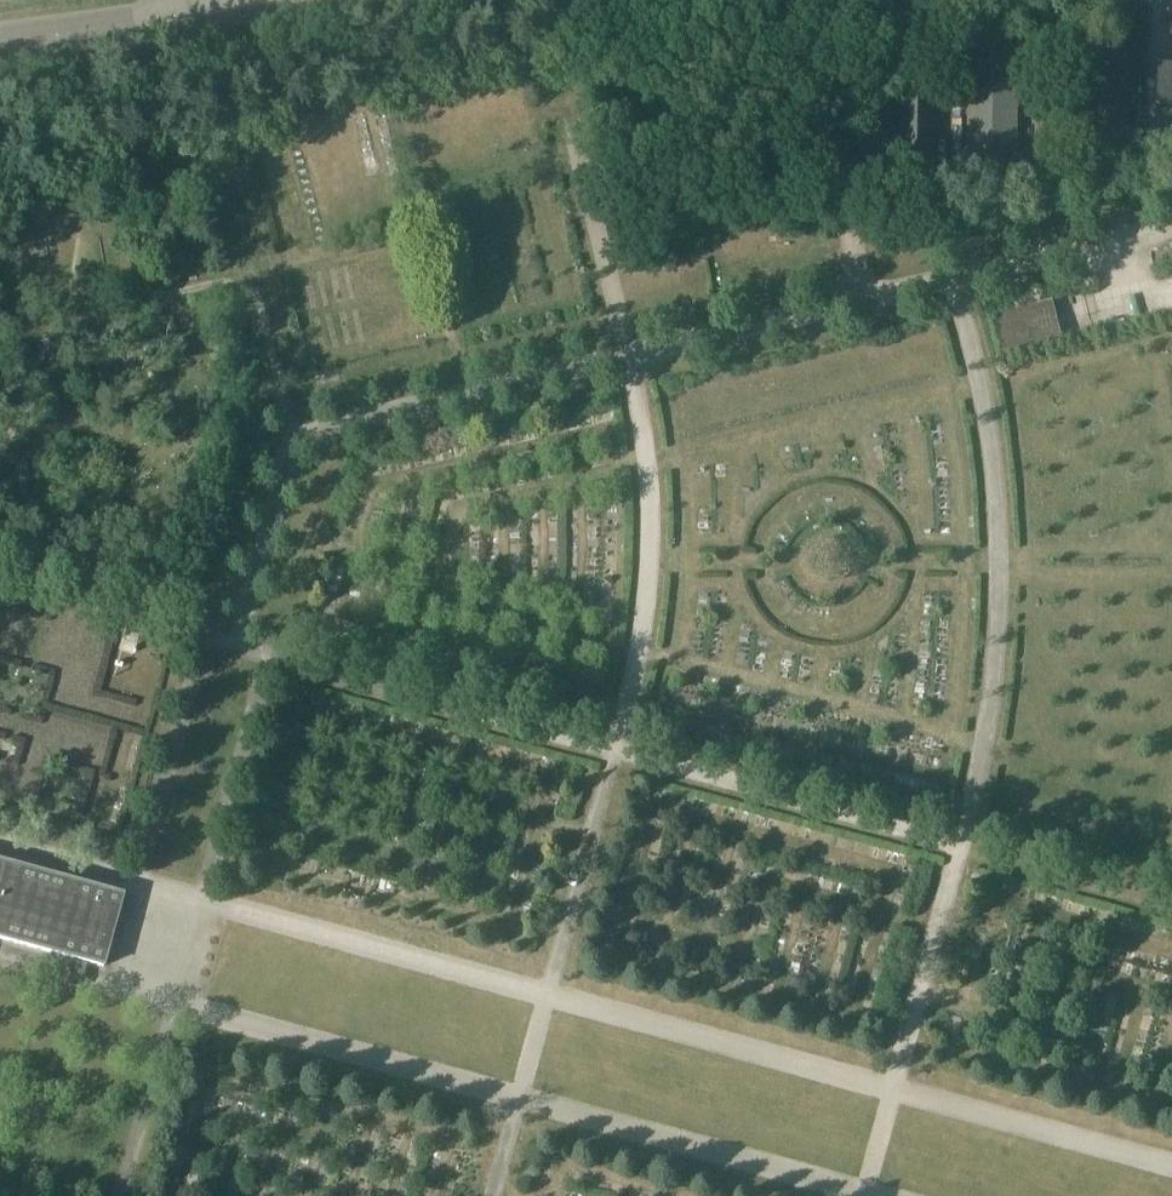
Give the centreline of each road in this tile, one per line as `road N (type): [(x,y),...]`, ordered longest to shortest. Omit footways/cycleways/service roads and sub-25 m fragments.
road 1 (residential): [(0,36),(162,7)]

